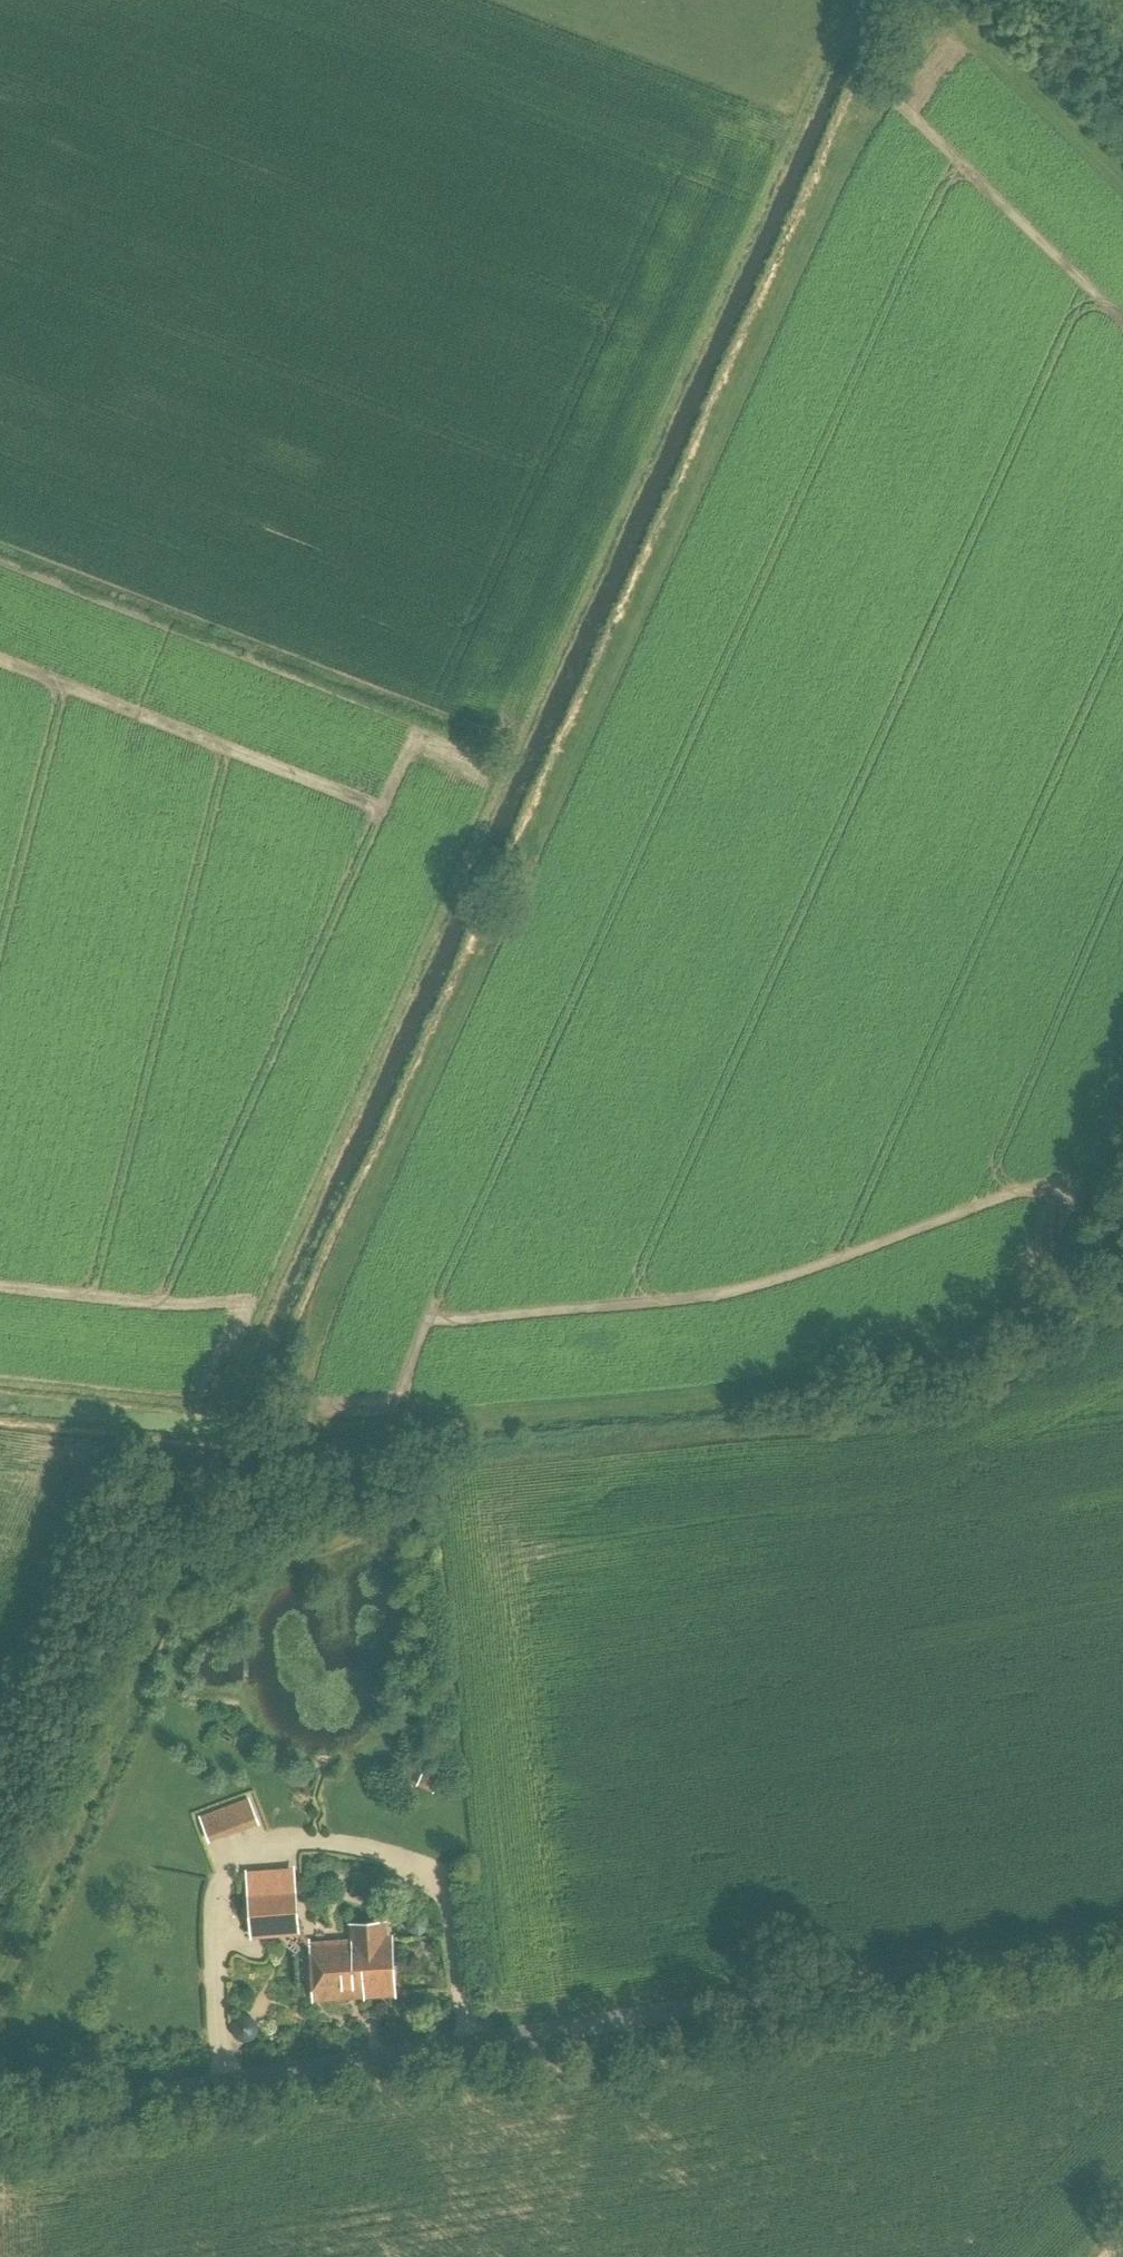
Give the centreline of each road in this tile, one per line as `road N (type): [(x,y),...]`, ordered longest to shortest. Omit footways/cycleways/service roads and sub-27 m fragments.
road 1 (track): [(1122,1276),(1081,1288),(1027,1283),(843,1359),(710,1395),(247,1446),(0,1977)]
road 2 (unclassified): [(0,2127),(1122,1948)]

